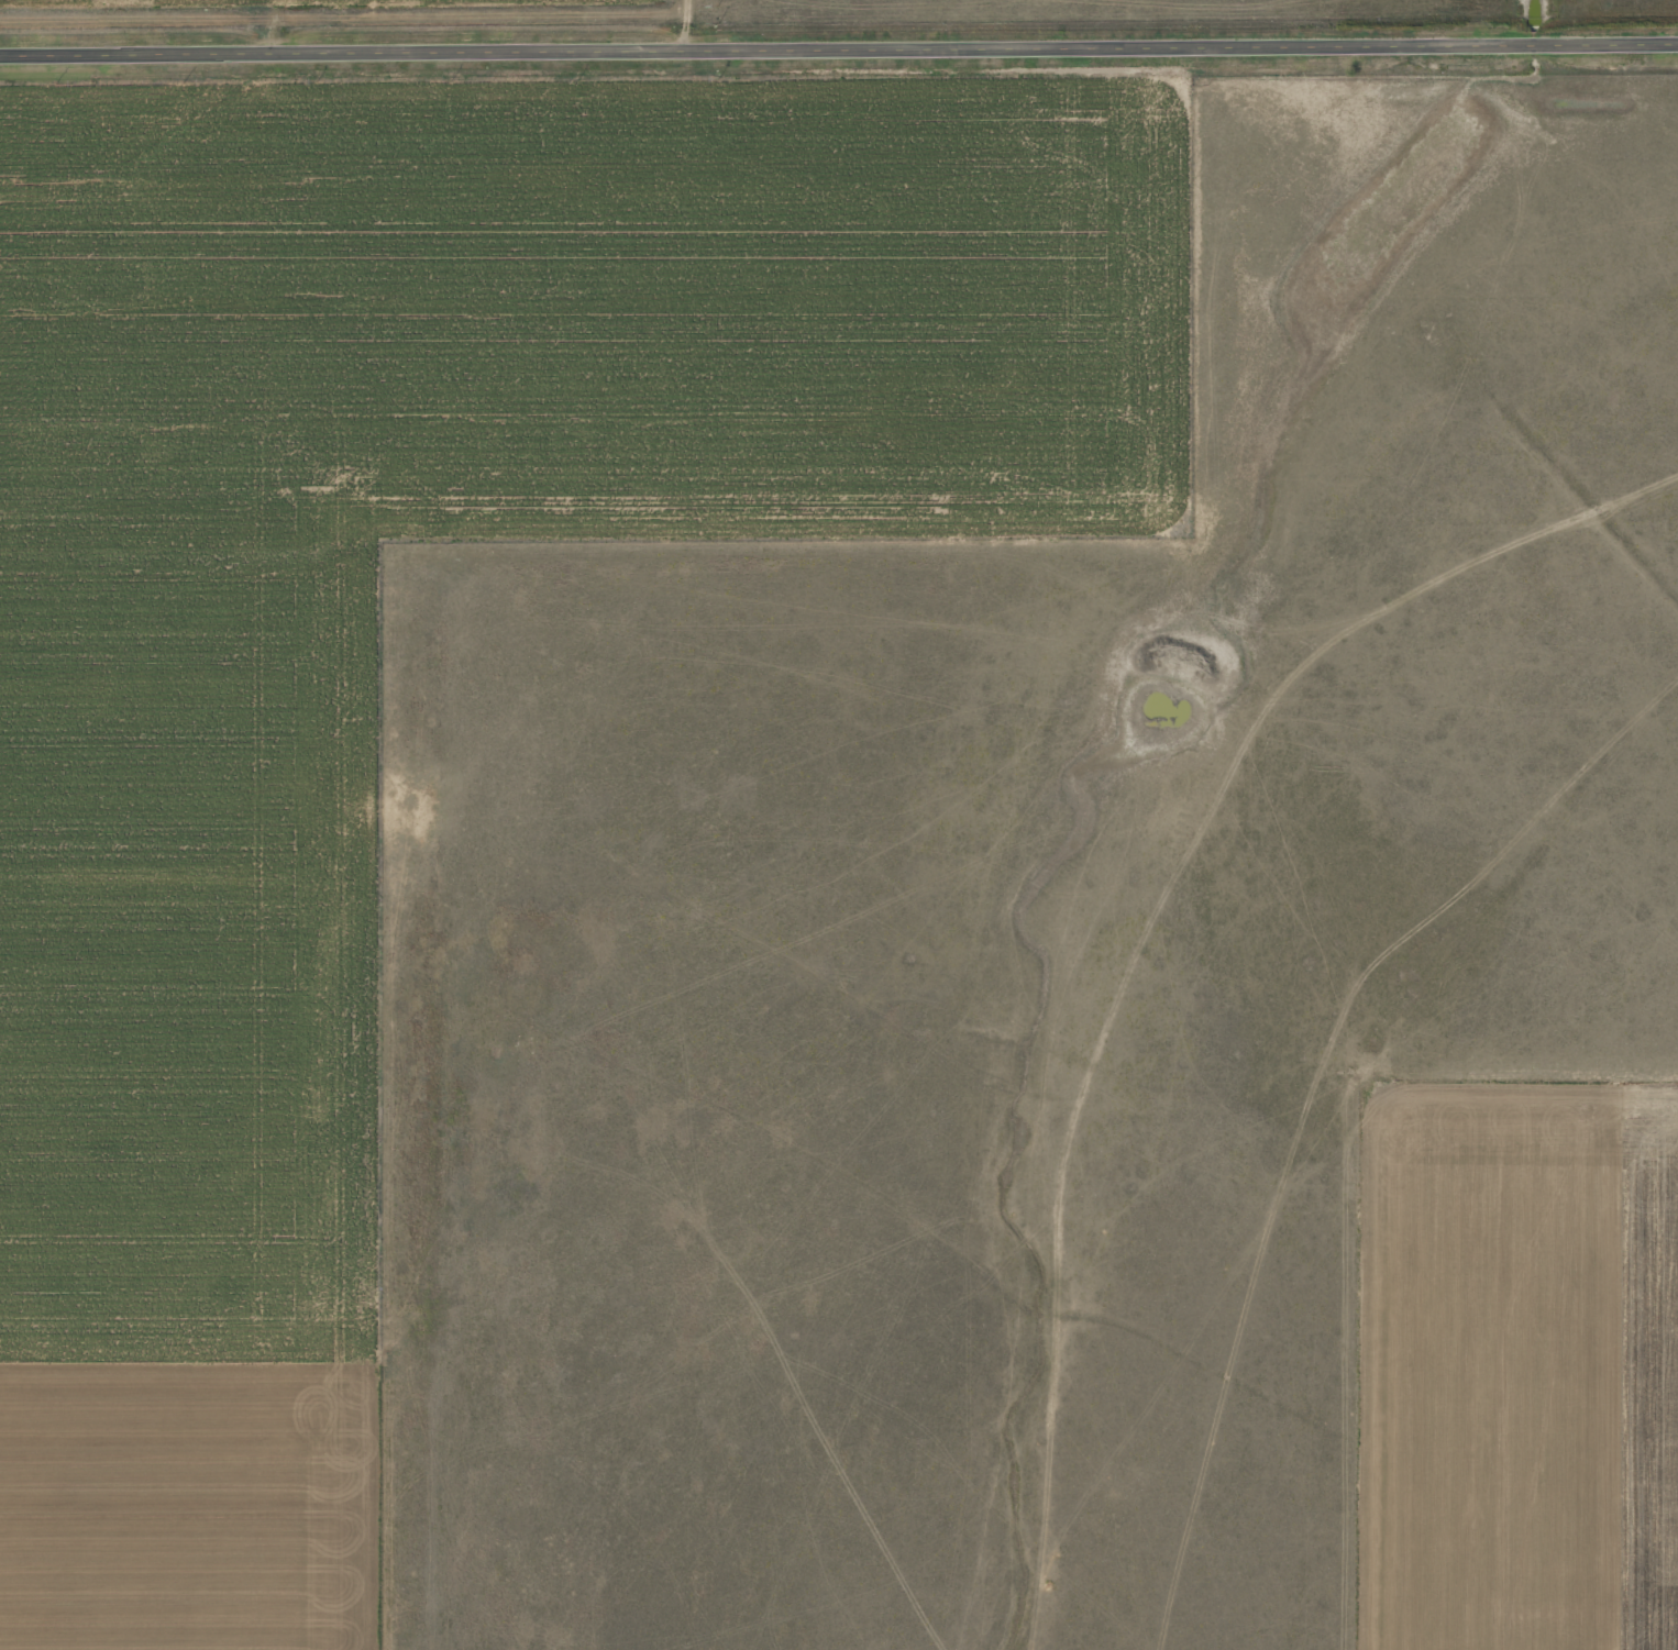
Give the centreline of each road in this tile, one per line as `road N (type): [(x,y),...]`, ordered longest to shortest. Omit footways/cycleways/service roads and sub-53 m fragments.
road 1 (secondary): [(0,57),(1677,46)]

